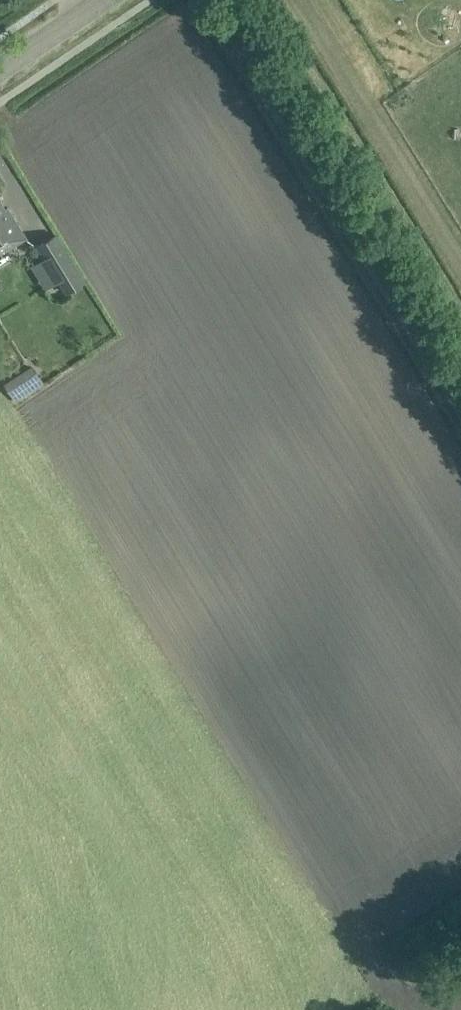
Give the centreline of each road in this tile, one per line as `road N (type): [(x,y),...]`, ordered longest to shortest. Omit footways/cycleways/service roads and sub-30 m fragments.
road 1 (tertiary): [(0,72),(109,0)]

